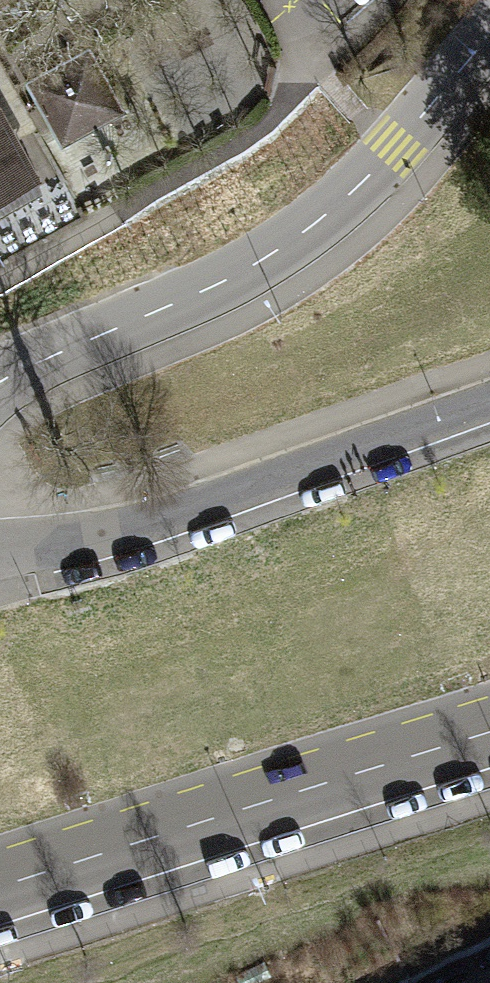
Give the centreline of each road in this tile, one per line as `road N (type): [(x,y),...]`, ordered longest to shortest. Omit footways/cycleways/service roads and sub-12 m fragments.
road 1 (unclassified): [(0,382),(275,249),(397,145),(489,34)]
road 2 (tertiary): [(489,735),(0,889)]
road 3 (unclassified): [(0,542),(151,513),(489,394)]

